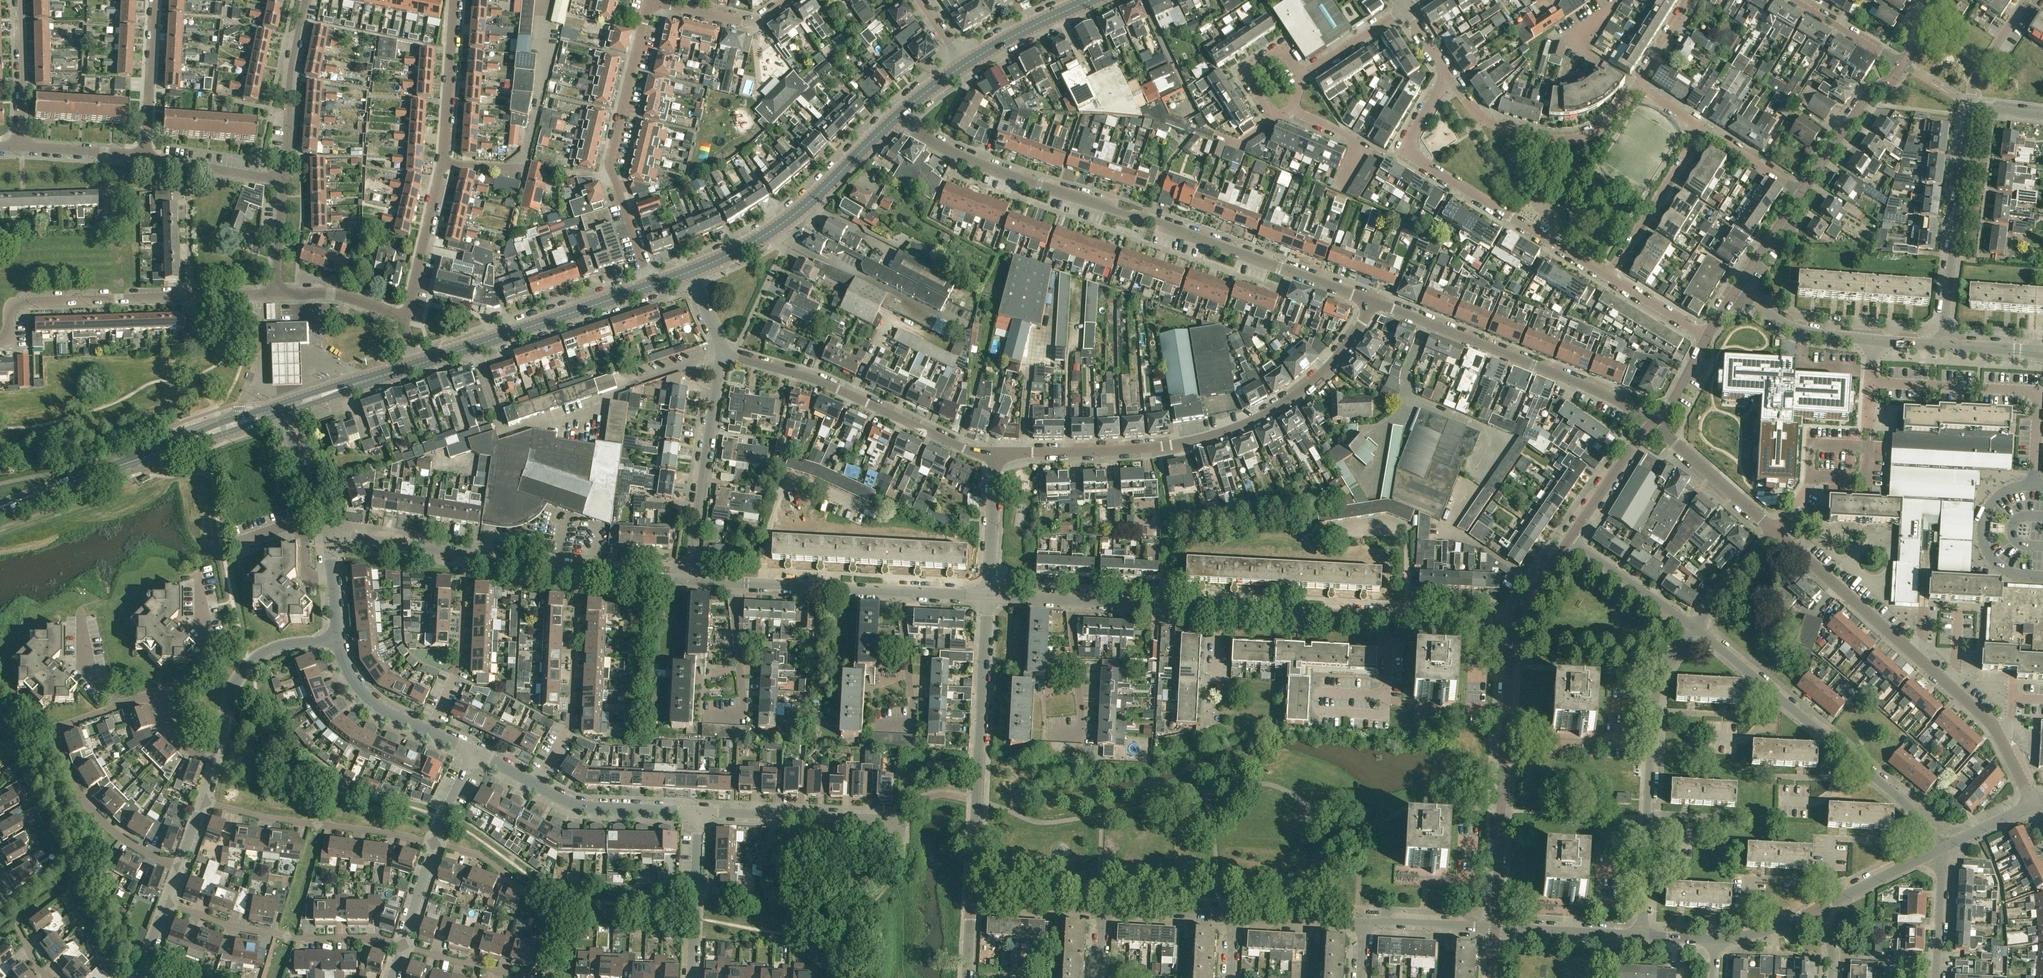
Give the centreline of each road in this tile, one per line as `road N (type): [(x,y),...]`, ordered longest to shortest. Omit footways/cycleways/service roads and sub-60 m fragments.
road 1 (unclassified): [(1511,624),(988,596)]
road 2 (residential): [(1371,301),(988,168),(900,116)]
road 3 (residential): [(1371,301),(1332,363),(1267,416),(1167,449),(994,456)]
road 4 (unclassified): [(2034,805),(1993,723),(1777,532)]
road 5 (unclassified): [(688,580),(332,536)]
road 6 (residential): [(1937,851),(1914,812),(1694,627)]
road 7 (unclassified): [(1640,937),(1653,696),(1664,664),(1694,627)]
road 8 (residential): [(405,318),(442,163),(454,0)]
road 9 (residential): [(1448,76),(1407,150),(1609,276)]
road 10 (residential): [(277,293),(16,302),(9,310),(9,338),(0,344)]
road 11 (residential): [(974,904),(988,596)]
road 12 (residential): [(1652,425),(1600,392),(1371,301)]
road 13 (unclassified): [(1494,929),(1511,624)]
road 14 (unclassified): [(988,596),(688,580)]
road 15 (secondary): [(0,508),(281,409)]
road 16 (residential): [(994,456),(829,386),(730,356)]
road 17 (residential): [(183,868),(108,837),(55,735),(122,704)]
road 18 (secondary): [(690,271),(772,231),(900,116)]
road 19 (secondary): [(417,365),(650,286)]
road 20 (residential): [(1943,345),(1974,109)]
road 21 (residential): [(403,945),(291,937),(170,905)]
road 22 (residential): [(1448,76),(1478,114),(1546,141),(1600,131),(1638,85)]
road 23 (residential): [(434,843),(204,809)]
road 24 (unclassified): [(688,580),(719,380),(730,356)]
road 25 (residential): [(626,213),(609,162),(650,0)]
road 26 (unclassified): [(1943,345),(1805,331),(1734,293)]
road 27 (residential): [(537,785),(570,726),(576,583)]
road 28 (residential): [(217,763),(251,663),(283,645),(338,640)]
road 29 (residential): [(699,812),(893,822)]
road 30 (residential): [(285,181),(289,88),(307,0)]
road 31 (residential): [(1609,276),(1705,127)]
road 32 (residential): [(537,785),(587,807),(699,812)]
road 33 (residential): [(1801,193),(1872,90),(1903,64)]
road 34 (residential): [(695,977),(699,812)]
road 35 (unclassified): [(1777,532),(1652,425)]
road 36 (residential): [(432,733),(460,673),(464,577)]
road 37 (residential): [(152,692),(209,669),(199,571)]
road 38 (unclassified): [(148,157),(157,0)]
road 39 (residential): [(1694,627),(1568,540)]
road 40 (unclassified): [(23,147),(19,0)]
road 41 (residential): [(650,0),(744,23),(788,0)]
road 42 (residential): [(1640,937),(1494,929)]
road 43 (residential): [(1301,78),(1277,53),(1246,72),(1261,105),(1283,115),(1293,109)]
road 44 (secondary): [(281,409),(417,365)]
road 45 (unclassified): [(1568,540),(1652,425)]
road 46 (unclassified): [(988,596),(994,456)]
road 47 (residential): [(285,181),(148,157)]
road 48 (residential): [(338,640),(365,695),(432,733)]
road 49 (secondary): [(971,63),(1094,0)]
road 50 (unclassified): [(332,536),(281,409)]
road 51 (residential): [(1937,851),(1817,909)]
road 52 (residential): [(1237,917),(1105,910)]
road 53 (residential): [(405,318),(341,295),(277,293)]
road 54 (residential): [(1105,910),(974,904)]
road 55 (residential): [(1494,929),(1364,923)]
road 56 (residential): [(1364,923),(1237,917)]
road 57 (residential): [(1974,109),(1973,81),(2029,0)]
road 58 (unclassified): [(1694,627),(1777,532)]
road 59 (residential): [(1937,977),(1937,851)]
road 60 (residential): [(1903,64),(1795,0)]
road 61 (unclassified): [(148,157),(23,147)]
road 62 (residential): [(522,977),(403,945)]
road 63 (residential): [(1301,78),(1403,10)]
road 64 (unclassified): [(1734,293),(1801,193)]

